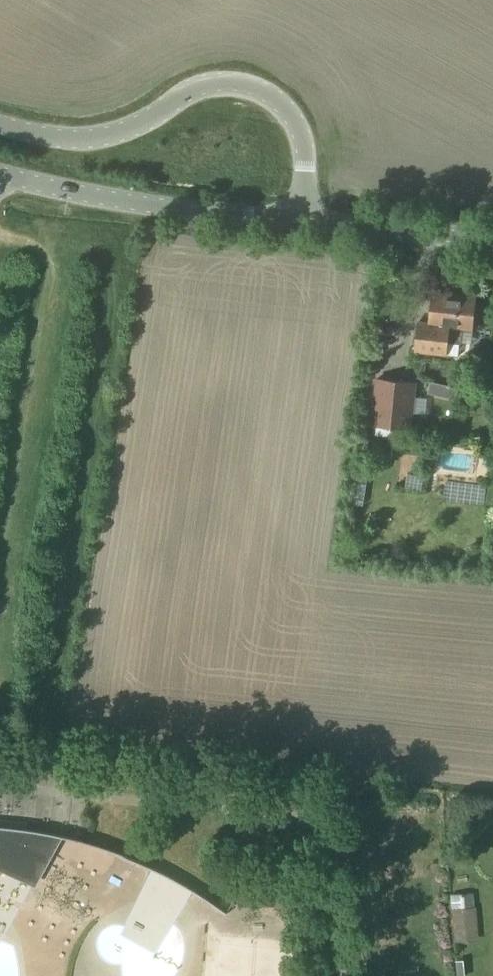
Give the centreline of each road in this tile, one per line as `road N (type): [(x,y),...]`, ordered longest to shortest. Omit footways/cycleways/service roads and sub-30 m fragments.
road 1 (unclassified): [(337,975),(321,842),(294,809),(0,784)]
road 2 (unclassified): [(300,222),(304,145),(295,120),(252,88),(218,83),(122,133),(79,138),(0,123)]
road 3 (tertiary): [(300,222),(70,194),(0,177)]
road 4 (tertiary): [(492,241),(300,222)]

